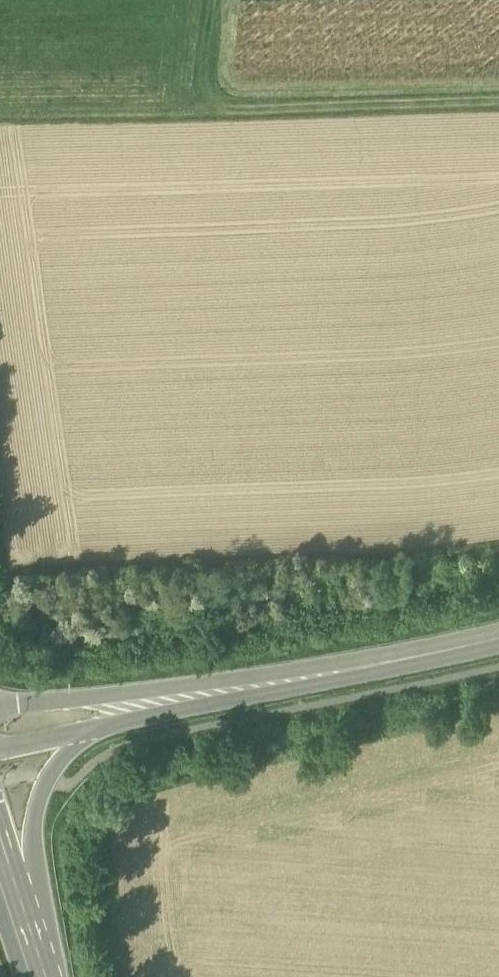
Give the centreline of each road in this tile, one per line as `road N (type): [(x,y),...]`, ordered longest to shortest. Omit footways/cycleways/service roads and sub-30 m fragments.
road 1 (track): [(498,106),(0,115)]
road 2 (secondary): [(403,658),(0,706)]
road 3 (secondary): [(107,722),(403,658)]
road 4 (secondary): [(43,976),(40,799),(63,756),(107,722)]
road 5 (secondary): [(43,976),(0,806)]

